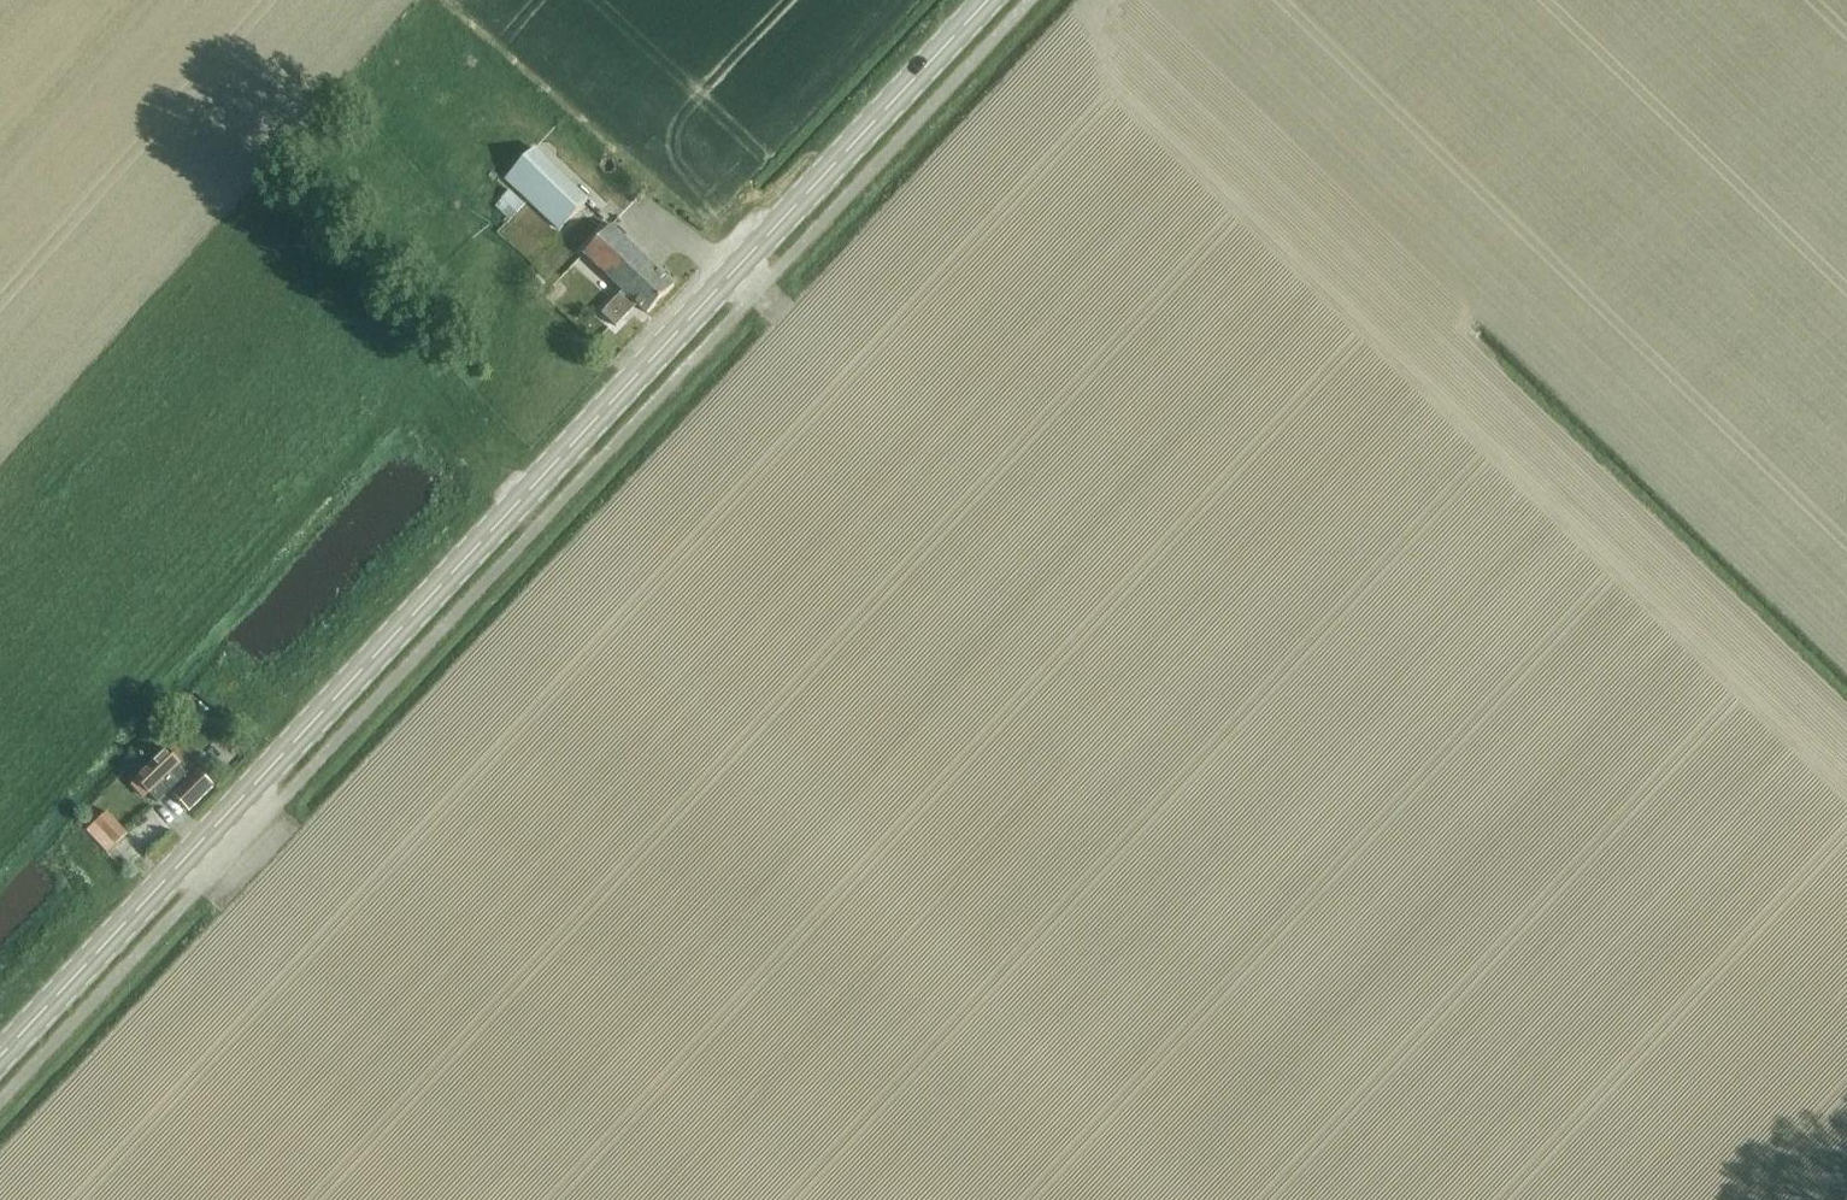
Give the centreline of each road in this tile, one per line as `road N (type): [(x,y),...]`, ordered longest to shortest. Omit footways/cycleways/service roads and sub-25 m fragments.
road 1 (secondary): [(0,1065),(994,0)]

